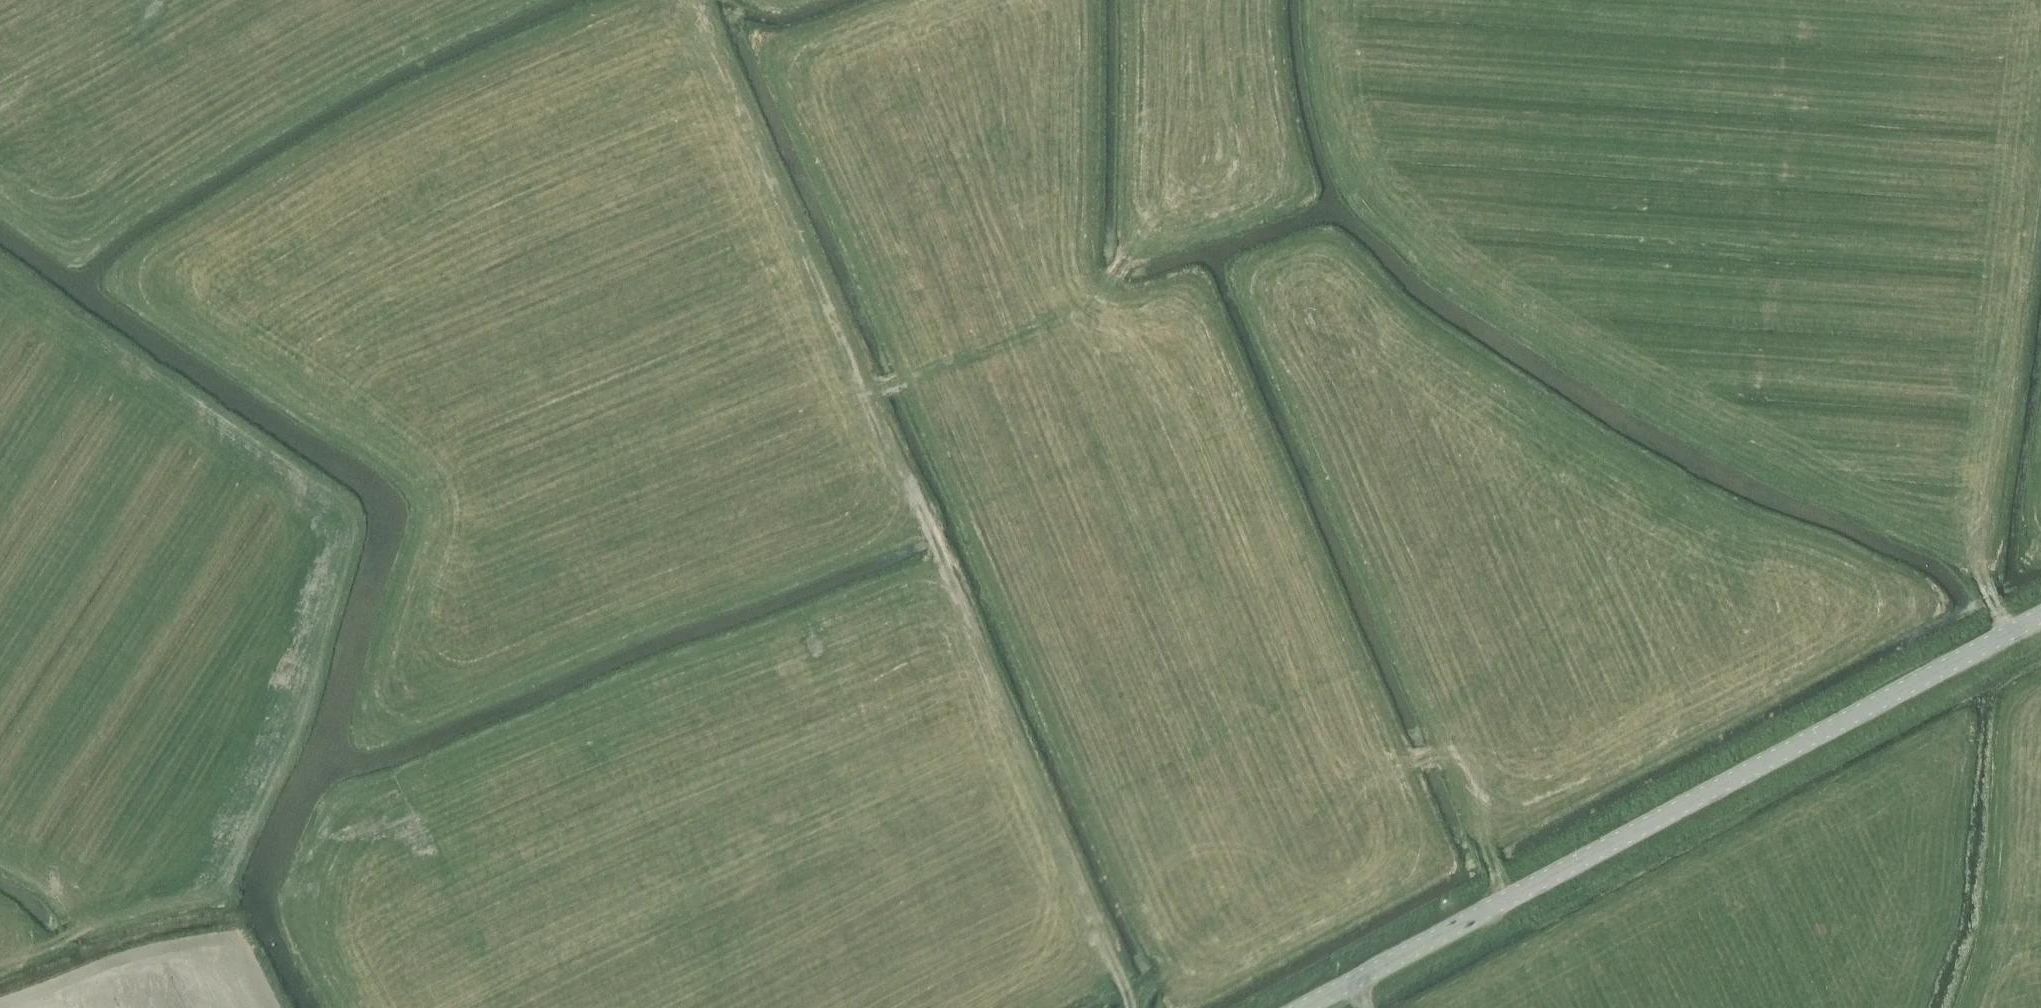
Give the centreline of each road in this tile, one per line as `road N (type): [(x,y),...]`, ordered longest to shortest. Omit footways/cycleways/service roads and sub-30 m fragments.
road 1 (tertiary): [(1309,1007),(2040,619)]

